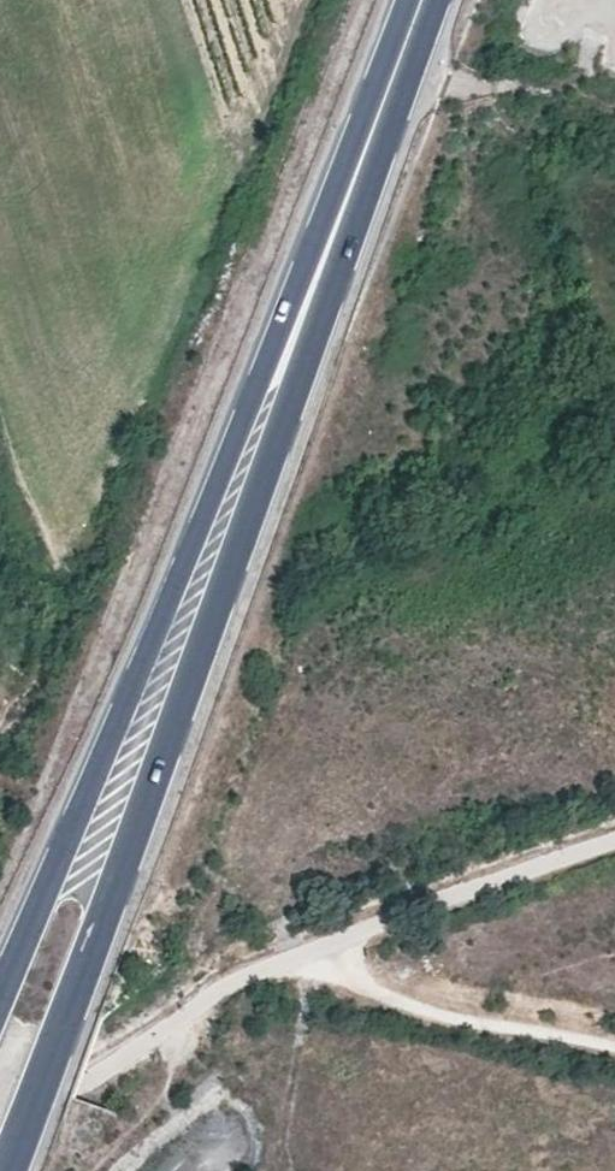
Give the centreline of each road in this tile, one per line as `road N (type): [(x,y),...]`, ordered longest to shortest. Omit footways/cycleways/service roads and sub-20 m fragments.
road 1 (primary): [(19,1170),(81,1013),(315,337),(314,298)]
road 2 (primary): [(314,298),(280,332),(0,1002)]
road 3 (track): [(614,1041),(369,989),(293,956)]
road 4 (primary): [(314,298),(425,0)]

